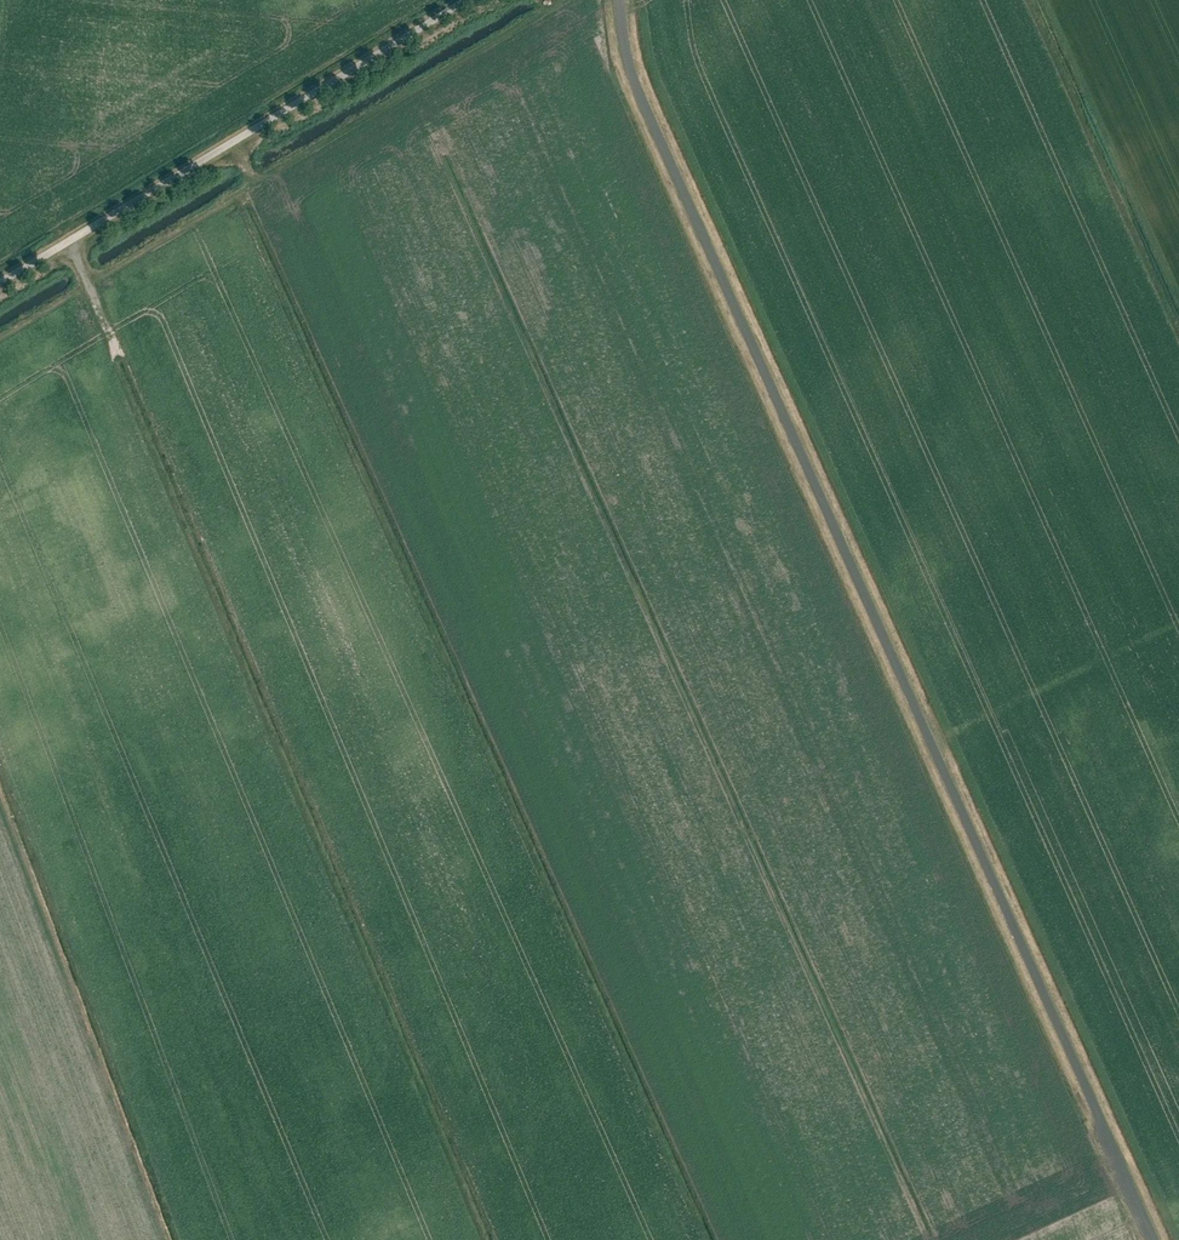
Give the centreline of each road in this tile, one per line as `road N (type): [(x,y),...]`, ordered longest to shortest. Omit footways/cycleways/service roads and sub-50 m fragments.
road 1 (unclassified): [(1155,1239),(653,129),(634,84),(619,0)]
road 2 (unclassified): [(0,282),(467,0)]

